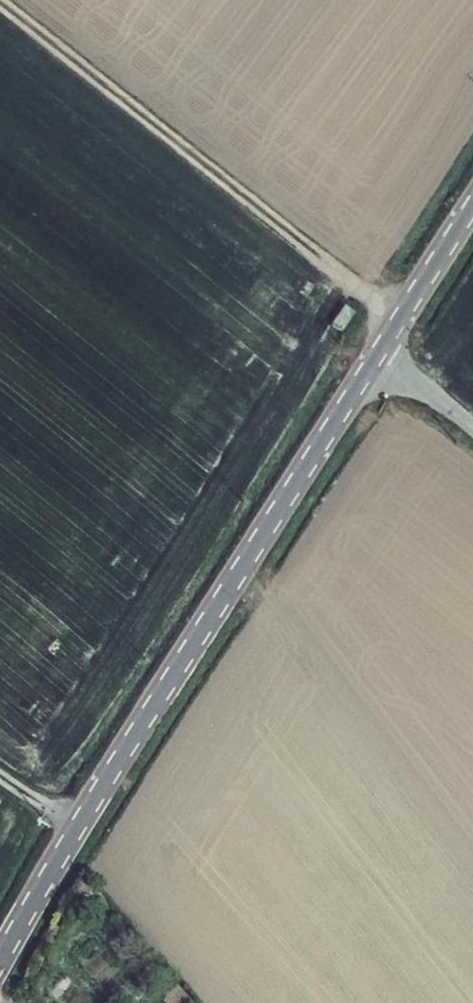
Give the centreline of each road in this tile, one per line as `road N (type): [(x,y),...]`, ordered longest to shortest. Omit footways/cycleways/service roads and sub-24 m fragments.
road 1 (tertiary): [(0,961),(71,836),(472,204)]
road 2 (track): [(399,320),(0,2)]

